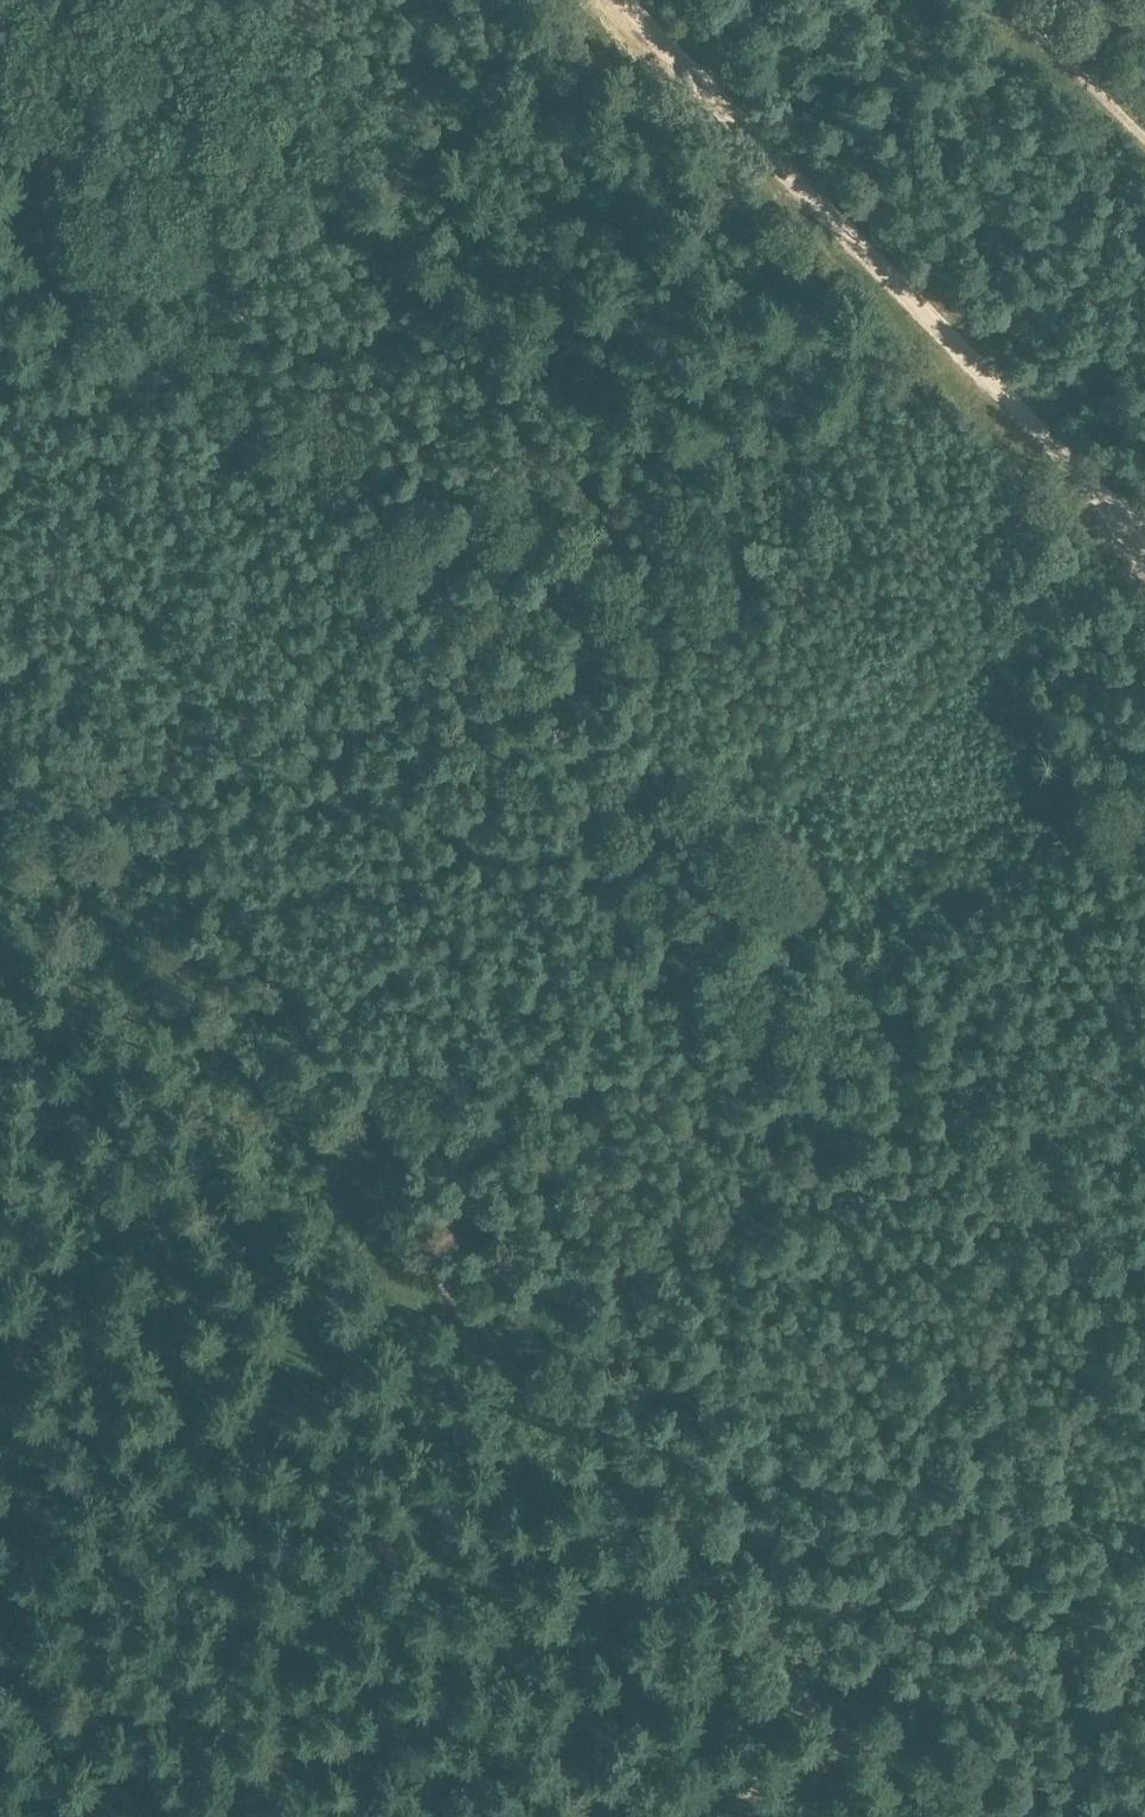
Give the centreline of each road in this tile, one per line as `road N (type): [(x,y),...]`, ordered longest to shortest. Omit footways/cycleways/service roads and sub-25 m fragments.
road 1 (track): [(1144,1271),(0,96)]
road 2 (track): [(427,1247),(1144,817)]
road 3 (track): [(615,0),(1144,538)]
road 4 (track): [(0,1292),(75,1244),(104,1200),(139,1179),(185,1174),(229,1152),(289,1098),(298,1148),(343,1192),(397,1213),(427,1247)]
road 5 (track): [(427,1247),(470,1301),(503,1390),(533,1410),(631,1449),(805,1635)]
road 6 (track): [(805,1635),(985,1816)]
road 7 (track): [(1144,150),(1004,0)]

